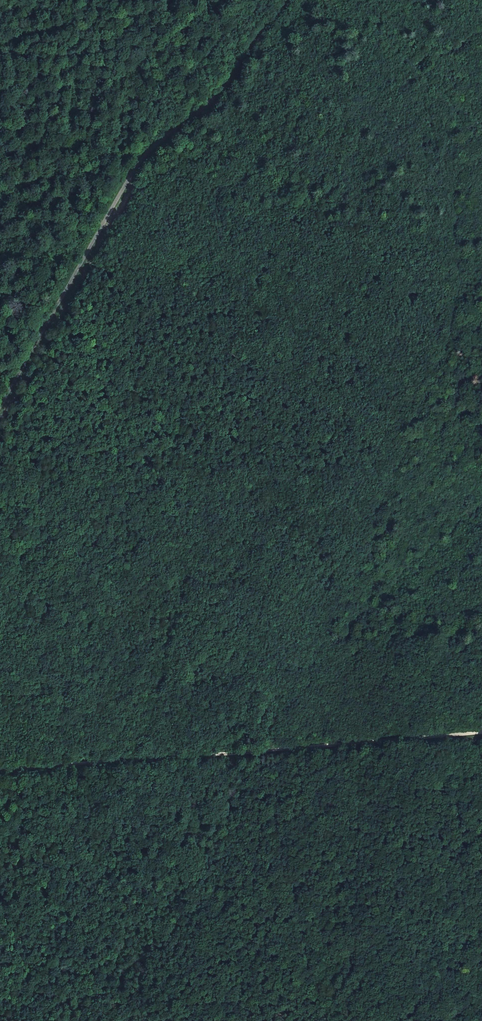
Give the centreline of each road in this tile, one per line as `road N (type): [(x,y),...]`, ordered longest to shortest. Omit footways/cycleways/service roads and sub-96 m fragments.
road 1 (track): [(14,771),(261,753)]
road 2 (track): [(142,168),(290,0)]
road 3 (track): [(261,753),(481,738)]
road 4 (track): [(29,356),(142,168)]

